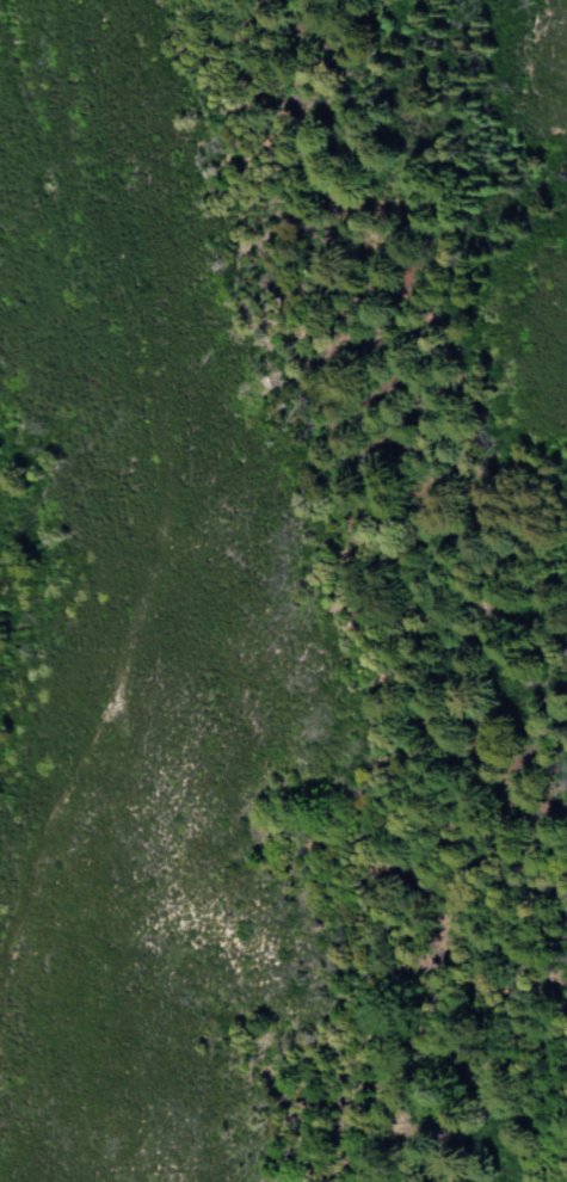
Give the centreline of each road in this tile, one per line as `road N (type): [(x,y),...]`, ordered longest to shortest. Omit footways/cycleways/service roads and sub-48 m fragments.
road 1 (track): [(71,0),(66,166),(73,217),(159,374),(170,449),(154,581),(117,707),(53,807),(0,1004)]

